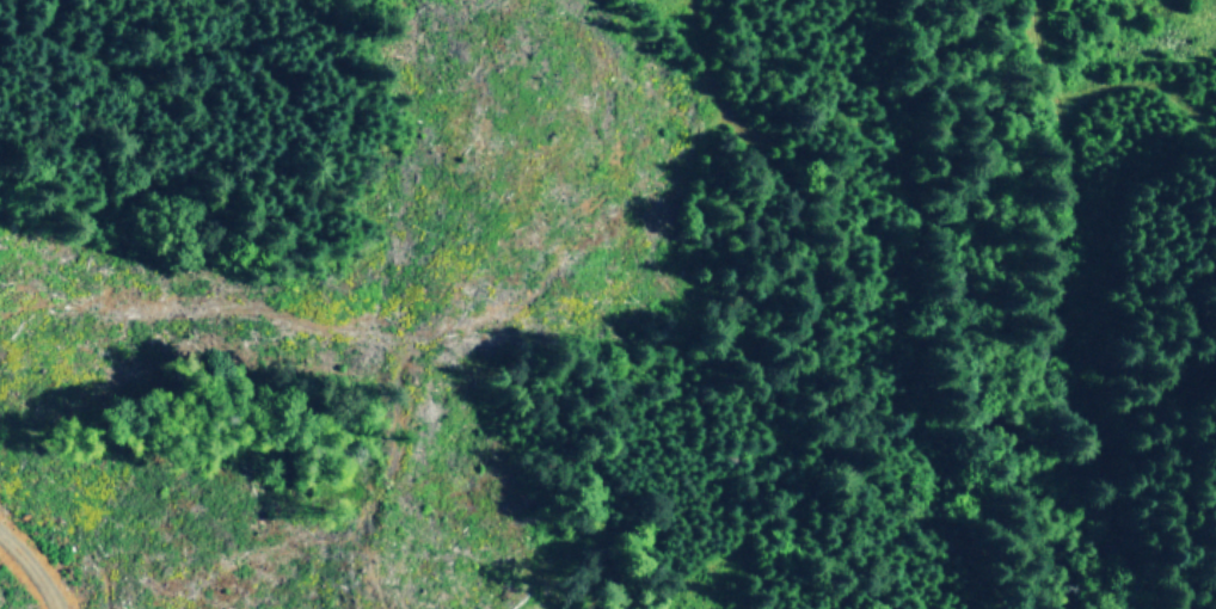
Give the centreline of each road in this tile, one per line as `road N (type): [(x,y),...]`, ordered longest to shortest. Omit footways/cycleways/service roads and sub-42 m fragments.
road 1 (track): [(1150,608),(1105,503),(1103,394),(1056,300),(1074,172),(1031,0)]

